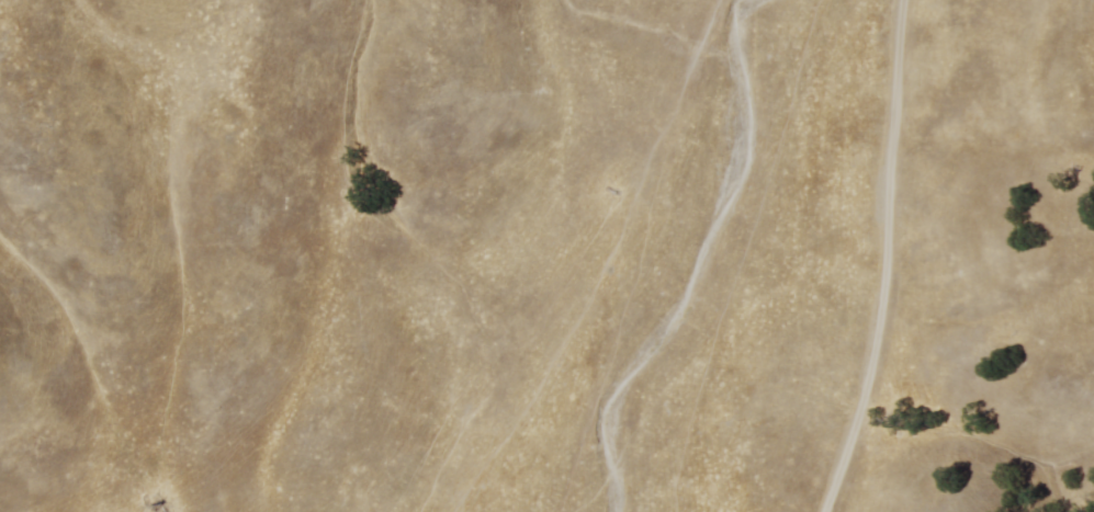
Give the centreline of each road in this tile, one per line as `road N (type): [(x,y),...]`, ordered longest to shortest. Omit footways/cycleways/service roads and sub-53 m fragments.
road 1 (track): [(827,511),(881,331),(904,0)]

